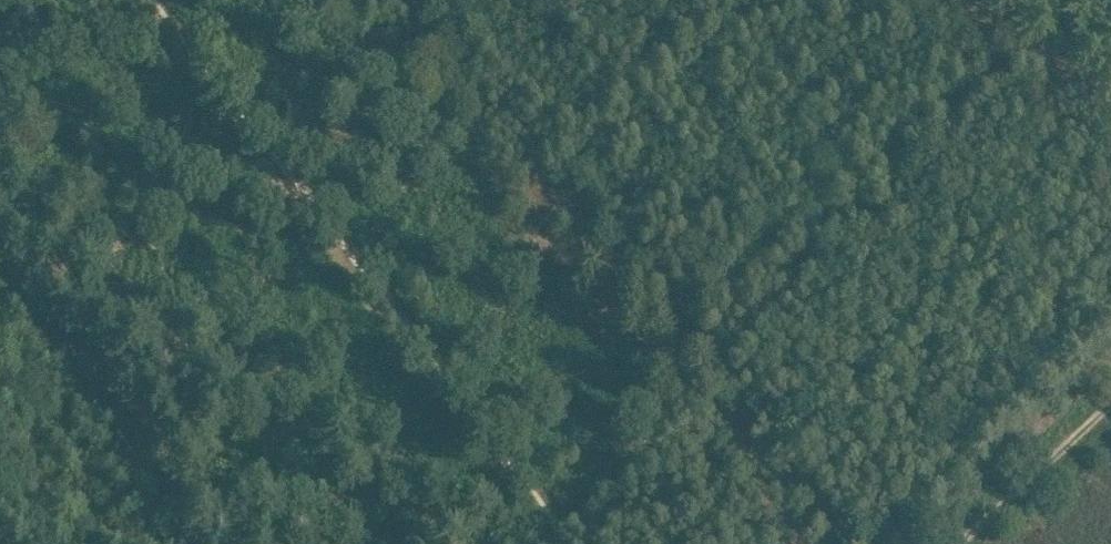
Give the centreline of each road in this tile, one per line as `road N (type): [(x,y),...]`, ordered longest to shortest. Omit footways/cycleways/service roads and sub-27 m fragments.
road 1 (track): [(966,543),(1110,411)]

